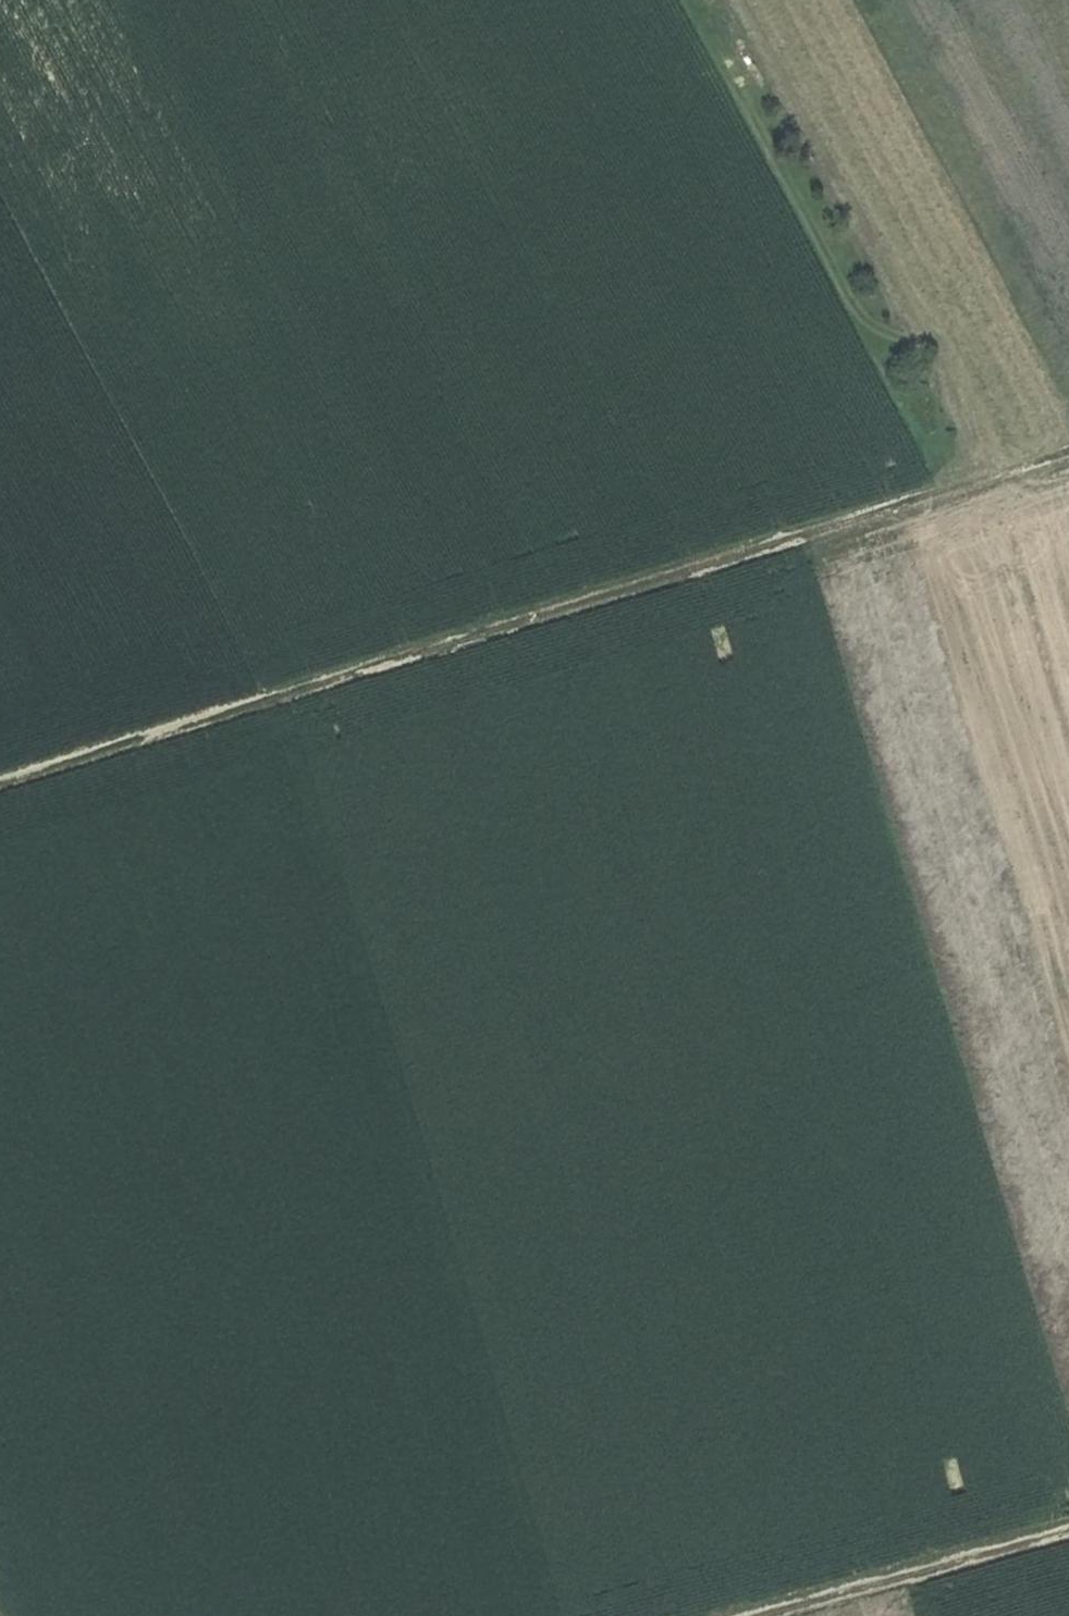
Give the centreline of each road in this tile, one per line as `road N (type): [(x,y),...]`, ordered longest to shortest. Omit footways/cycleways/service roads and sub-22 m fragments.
road 1 (track): [(0,779),(1068,449)]
road 2 (track): [(1068,1531),(753,1615)]

